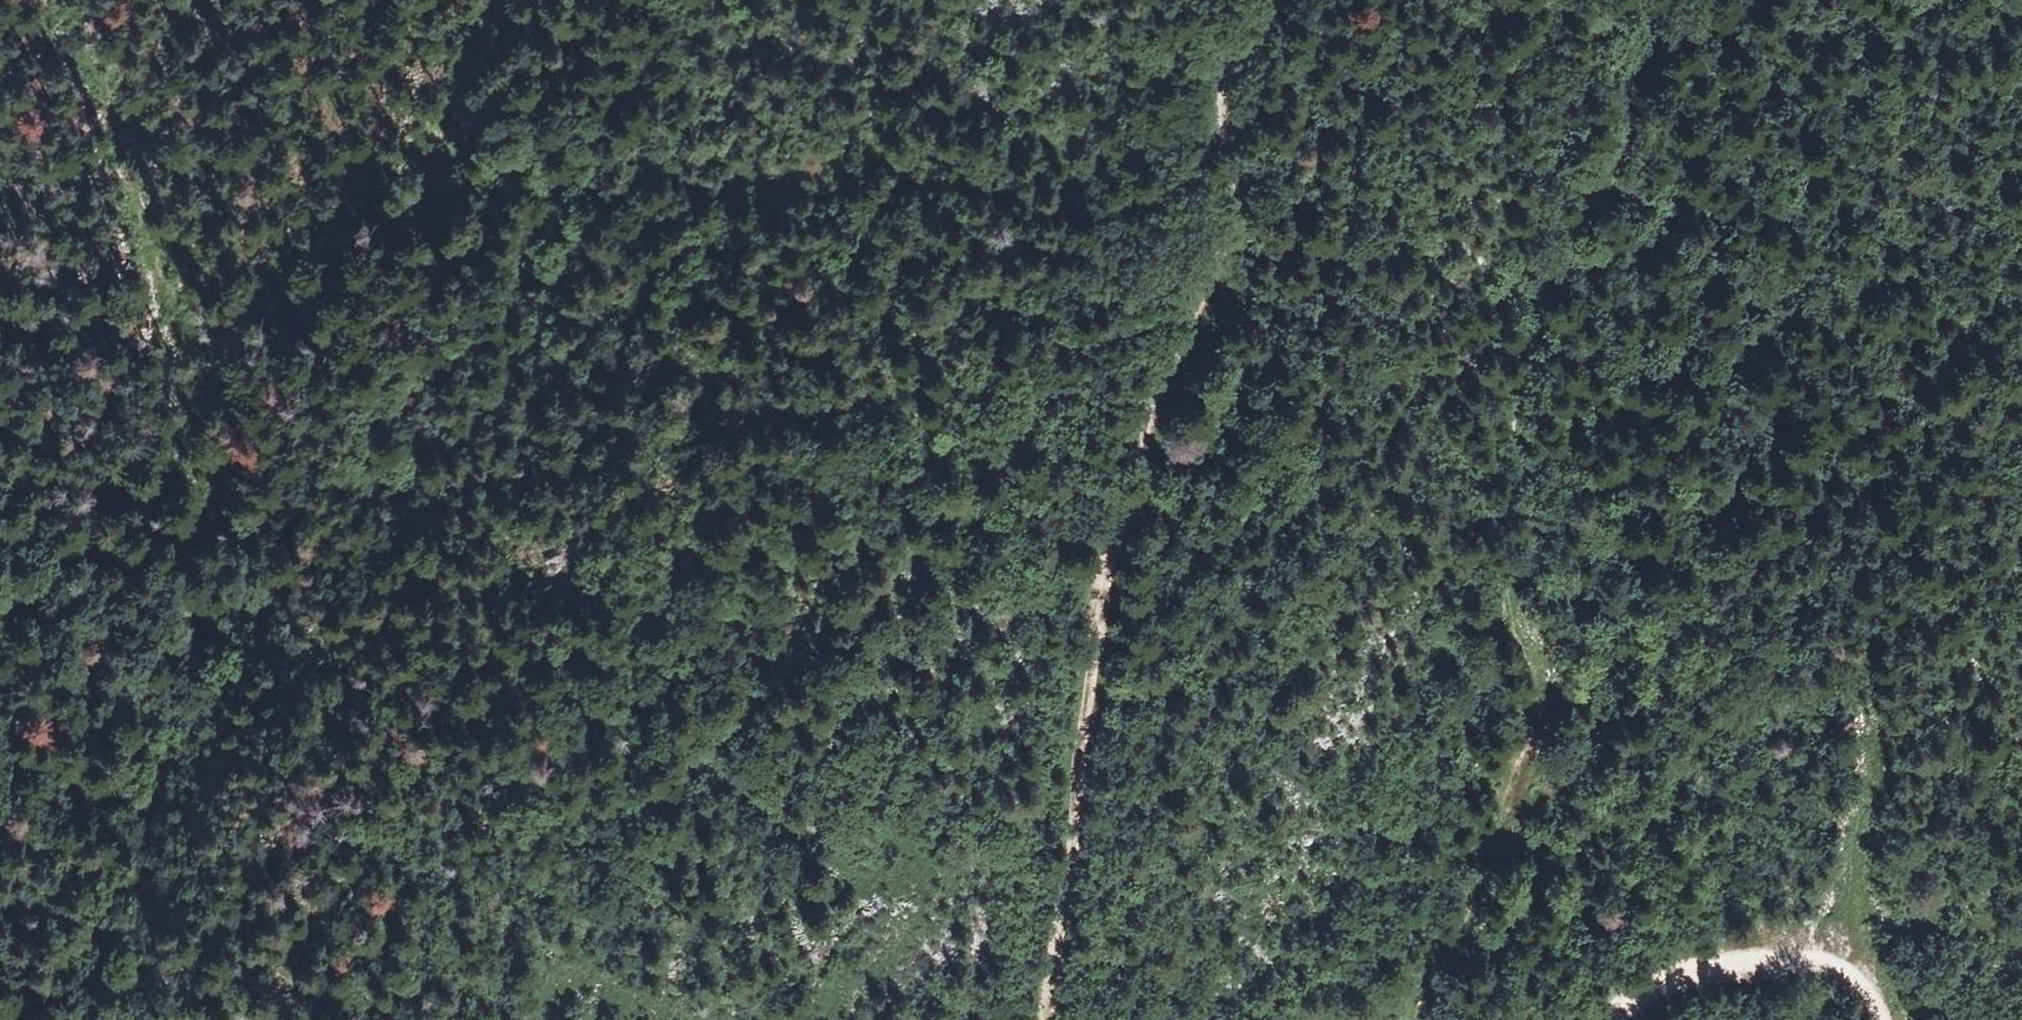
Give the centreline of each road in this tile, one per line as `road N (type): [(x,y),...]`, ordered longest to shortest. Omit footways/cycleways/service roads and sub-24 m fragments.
road 1 (track): [(1294,0),(1225,99),(1238,256),(1163,399),(1143,503),(1113,574),(1047,1019)]
road 2 (track): [(1597,1019),(1672,971),(1816,948),(1851,959),(1875,978),(1896,1019)]

